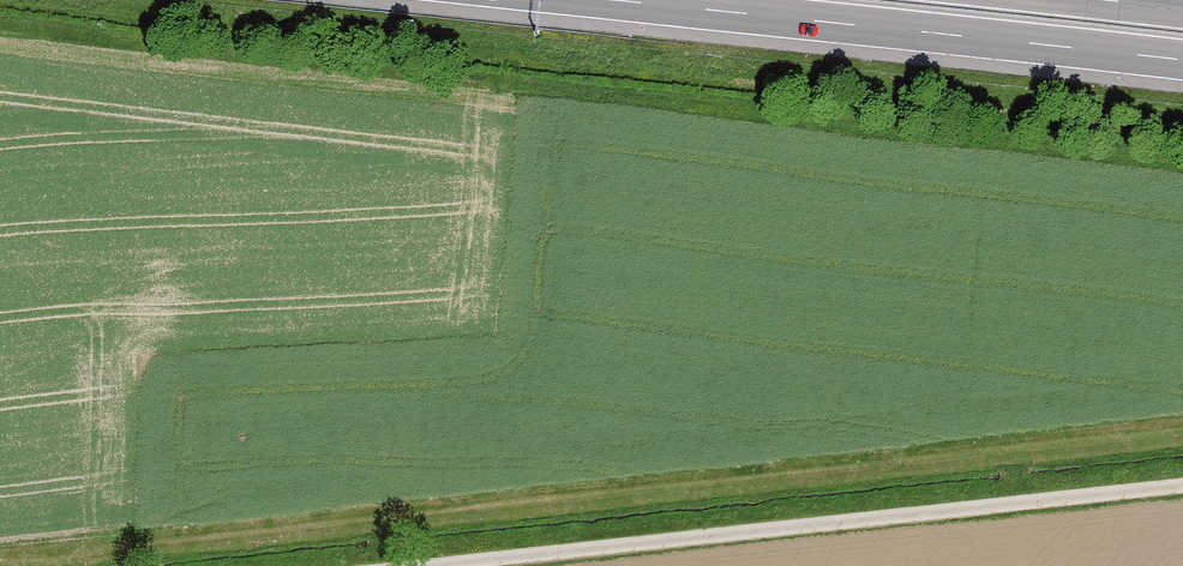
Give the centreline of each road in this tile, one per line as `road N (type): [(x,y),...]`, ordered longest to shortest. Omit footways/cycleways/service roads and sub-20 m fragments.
road 1 (track): [(440,565),(1182,486)]
road 2 (motorway): [(606,0),(1182,63)]

